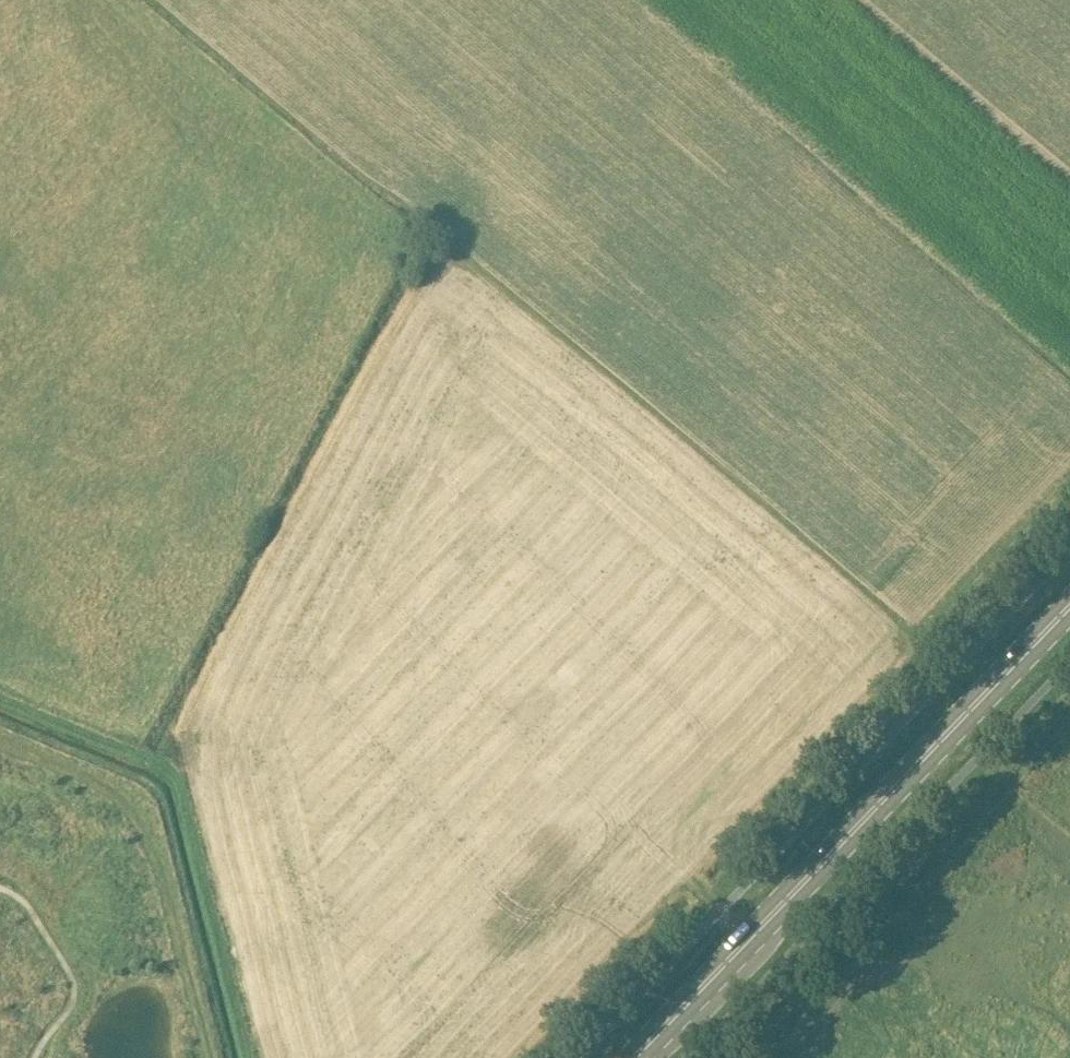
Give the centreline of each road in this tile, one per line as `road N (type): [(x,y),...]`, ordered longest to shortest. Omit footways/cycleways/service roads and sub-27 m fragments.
road 1 (primary): [(635,1057),(1069,607)]

